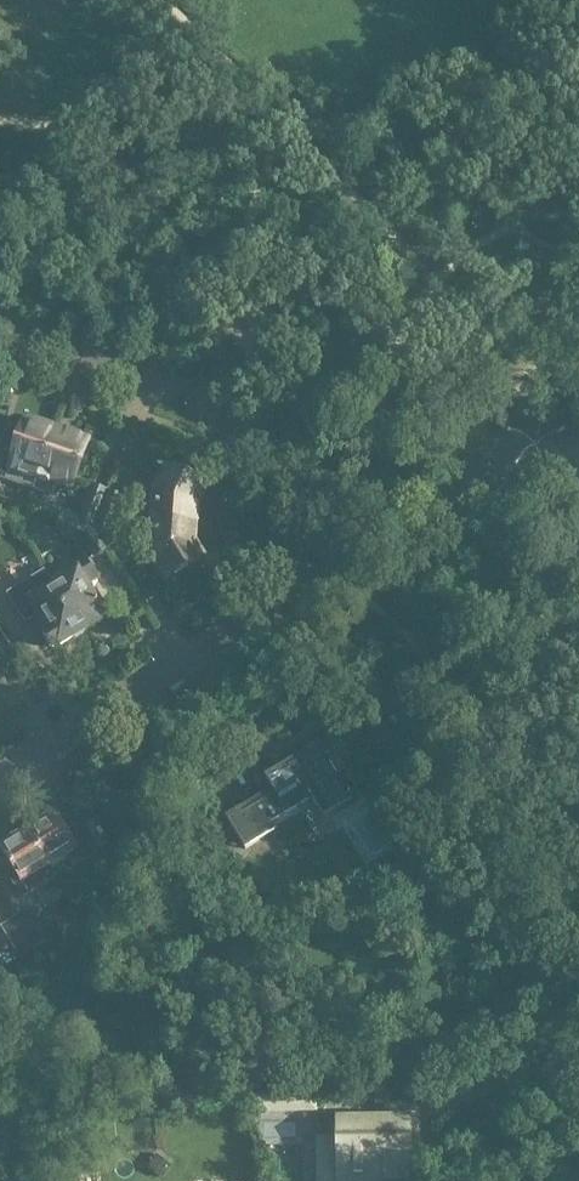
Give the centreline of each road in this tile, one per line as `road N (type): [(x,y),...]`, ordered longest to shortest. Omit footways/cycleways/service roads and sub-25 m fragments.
road 1 (residential): [(0,775),(300,587),(319,567),(326,530),(300,468),(243,417),(0,328)]

